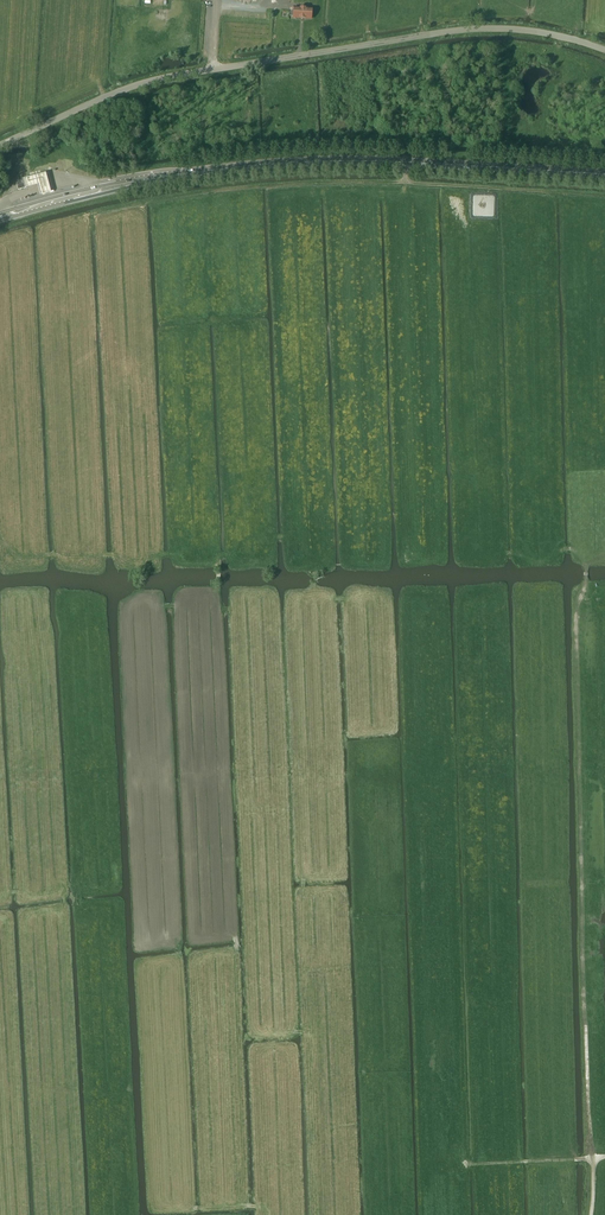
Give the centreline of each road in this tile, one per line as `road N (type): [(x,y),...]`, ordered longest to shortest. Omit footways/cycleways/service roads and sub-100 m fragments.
road 1 (track): [(79,309),(72,219),(150,199),(406,180),(604,196)]
road 2 (unclassified): [(0,145),(131,88),(213,69),(493,30),(604,51)]
road 3 (primary): [(604,175),(355,161),(153,179)]
road 4 (track): [(219,565),(219,554),(159,554),(143,562),(0,545)]
road 5 (track): [(285,1029),(312,1036),(316,1214)]
road 6 (track): [(604,1157),(467,1164)]

